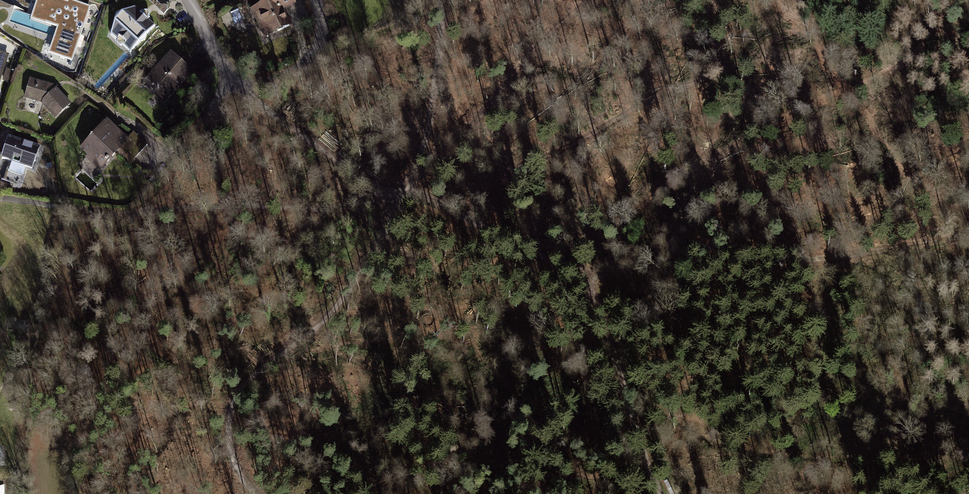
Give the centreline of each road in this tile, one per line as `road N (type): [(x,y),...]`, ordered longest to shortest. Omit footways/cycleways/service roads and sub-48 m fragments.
road 1 (track): [(663,493),(586,282),(435,201),(403,200)]
road 2 (track): [(586,282),(609,268),(820,260),(968,231)]
road 3 (track): [(254,493),(234,474),(225,424),(255,373),(311,332),(370,263),(403,200)]
road 4 (track): [(403,200),(316,151),(233,82)]
road 5 (track): [(403,200),(433,110),(441,0)]

